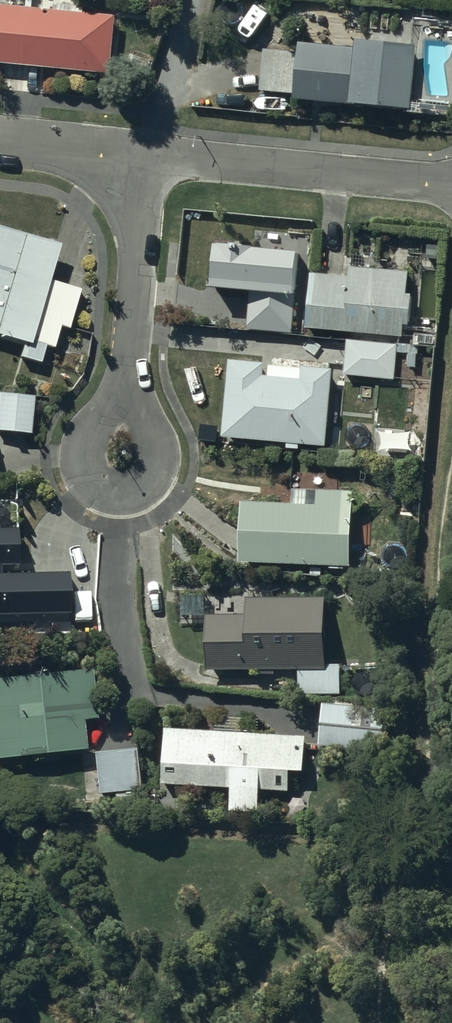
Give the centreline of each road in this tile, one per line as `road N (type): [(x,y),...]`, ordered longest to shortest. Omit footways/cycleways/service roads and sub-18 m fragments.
road 1 (residential): [(143,154),(451,186)]
road 2 (residential): [(143,154),(126,463)]
road 3 (residential): [(0,140),(143,154)]

